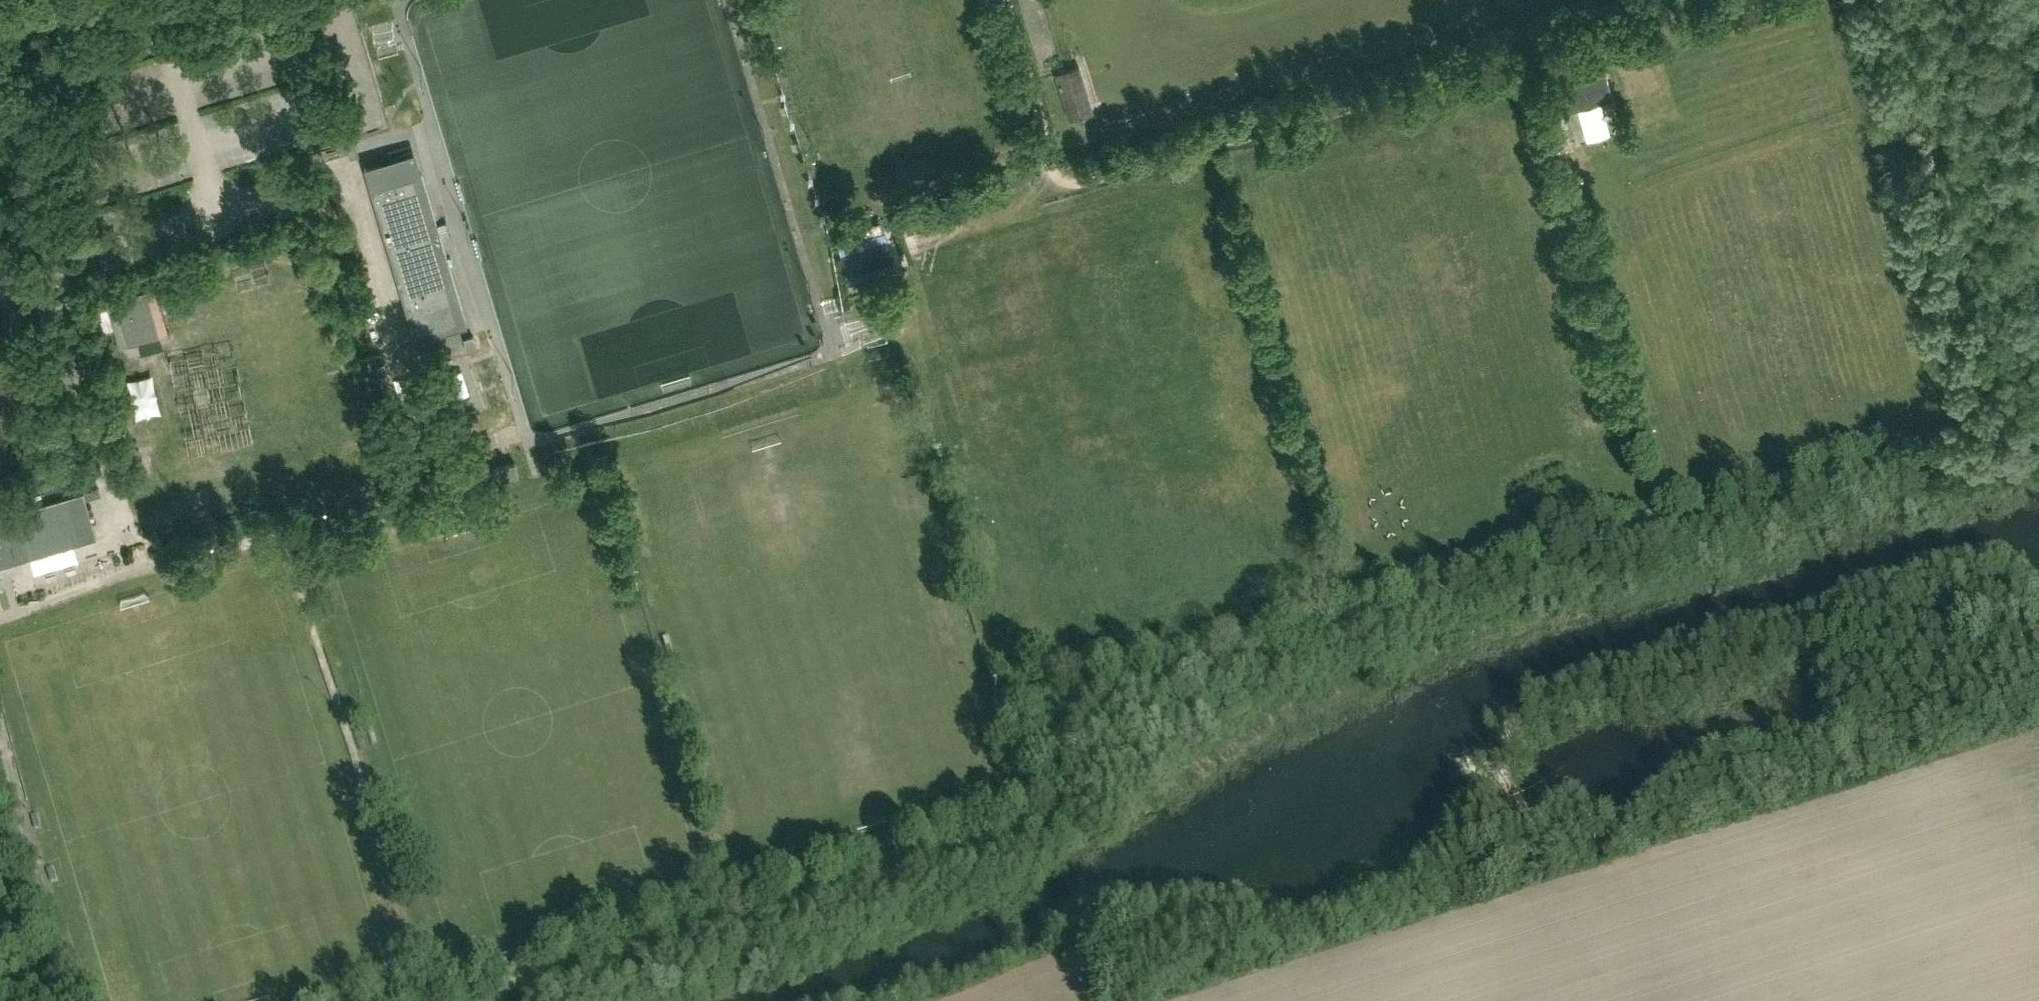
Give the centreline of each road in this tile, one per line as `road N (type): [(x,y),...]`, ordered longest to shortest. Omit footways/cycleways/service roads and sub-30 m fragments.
road 1 (track): [(1741,0),(1071,187),(1057,177),(1051,159)]

